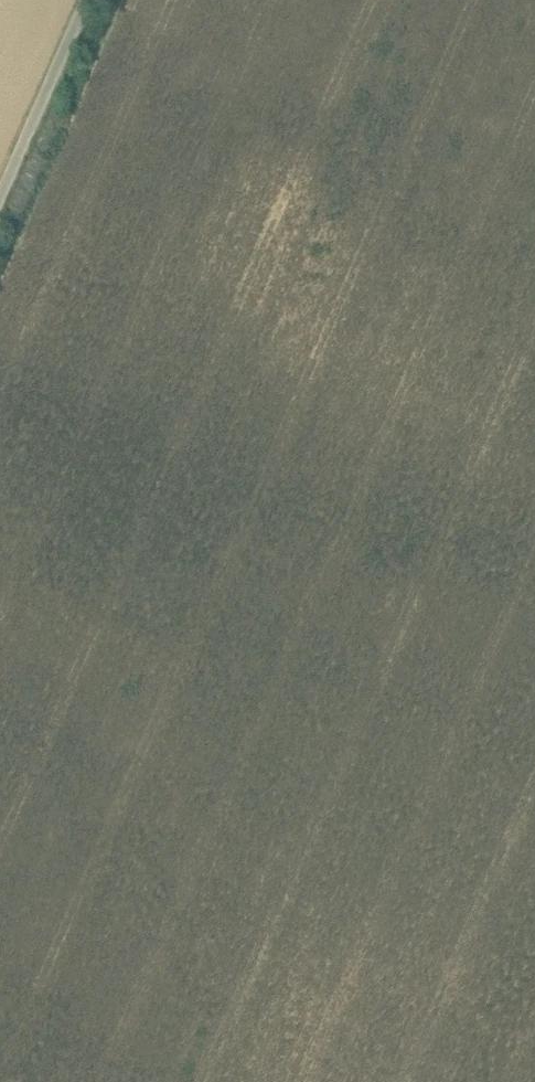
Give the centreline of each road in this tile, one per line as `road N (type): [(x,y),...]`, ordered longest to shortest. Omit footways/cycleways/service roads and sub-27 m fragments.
road 1 (track): [(0,199),(87,0)]

